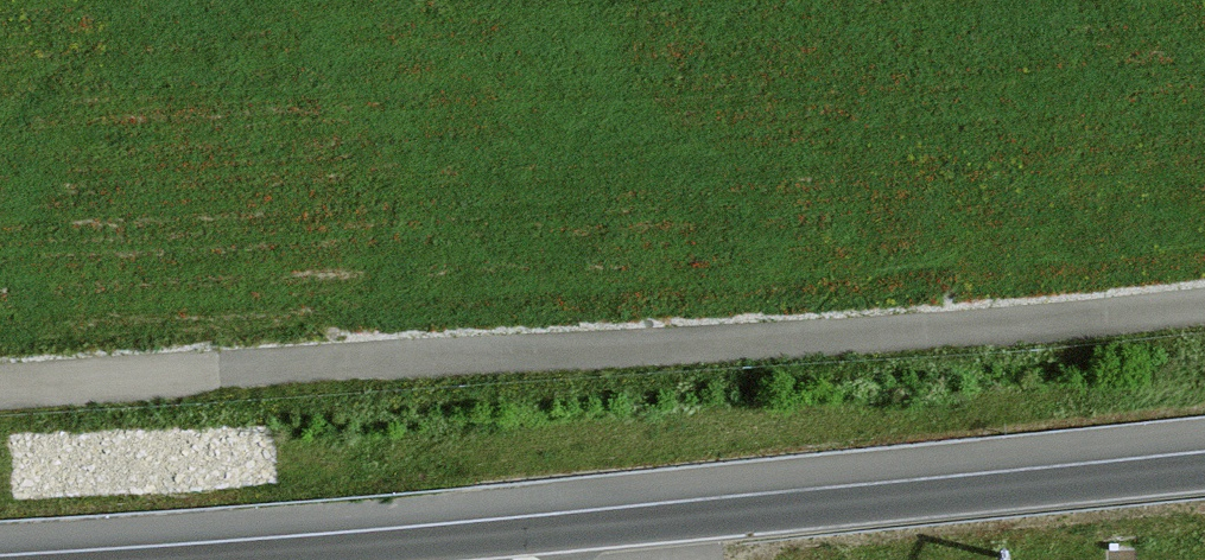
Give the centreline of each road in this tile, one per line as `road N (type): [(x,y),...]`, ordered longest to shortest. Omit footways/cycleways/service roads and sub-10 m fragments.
road 1 (unclassified): [(0,386),(1204,306)]
road 2 (motorway): [(1204,472),(183,559)]

